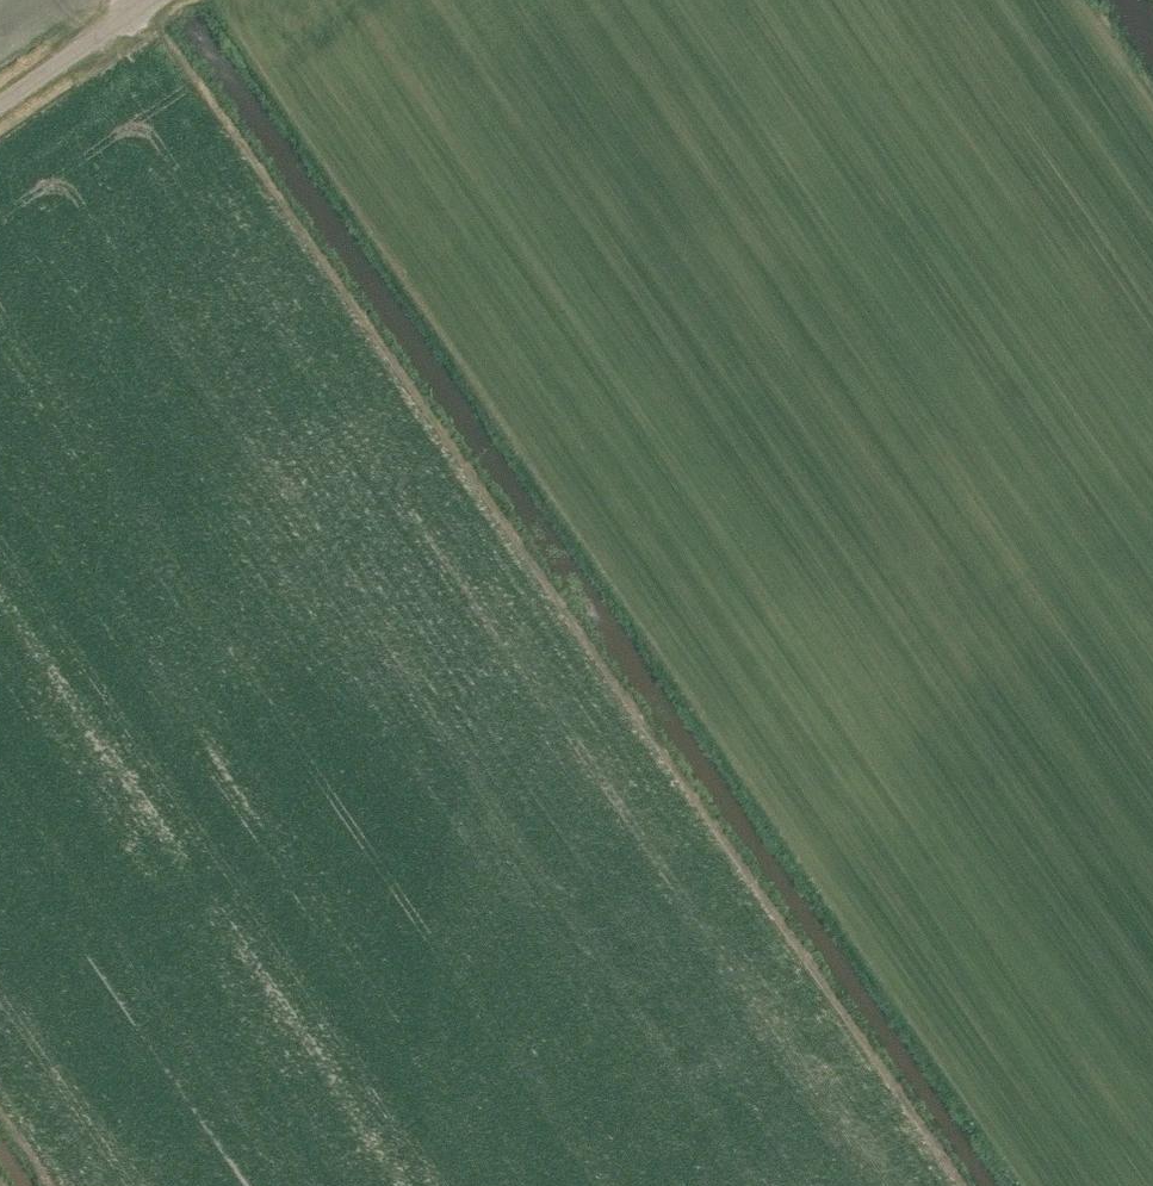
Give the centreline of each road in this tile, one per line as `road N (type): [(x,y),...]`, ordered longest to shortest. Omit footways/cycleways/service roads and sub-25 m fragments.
road 1 (unclassified): [(0,105),(152,0)]

